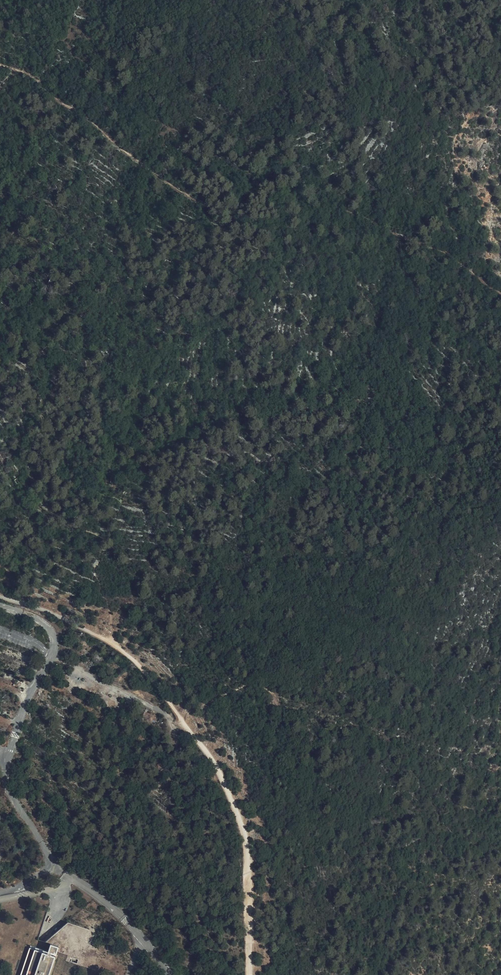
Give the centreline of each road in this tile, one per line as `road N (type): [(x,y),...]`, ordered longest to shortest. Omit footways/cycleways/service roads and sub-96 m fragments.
road 1 (track): [(0,597),(115,645),(216,764),(243,829),(249,974)]
road 2 (track): [(0,66),(44,81),(213,208)]

